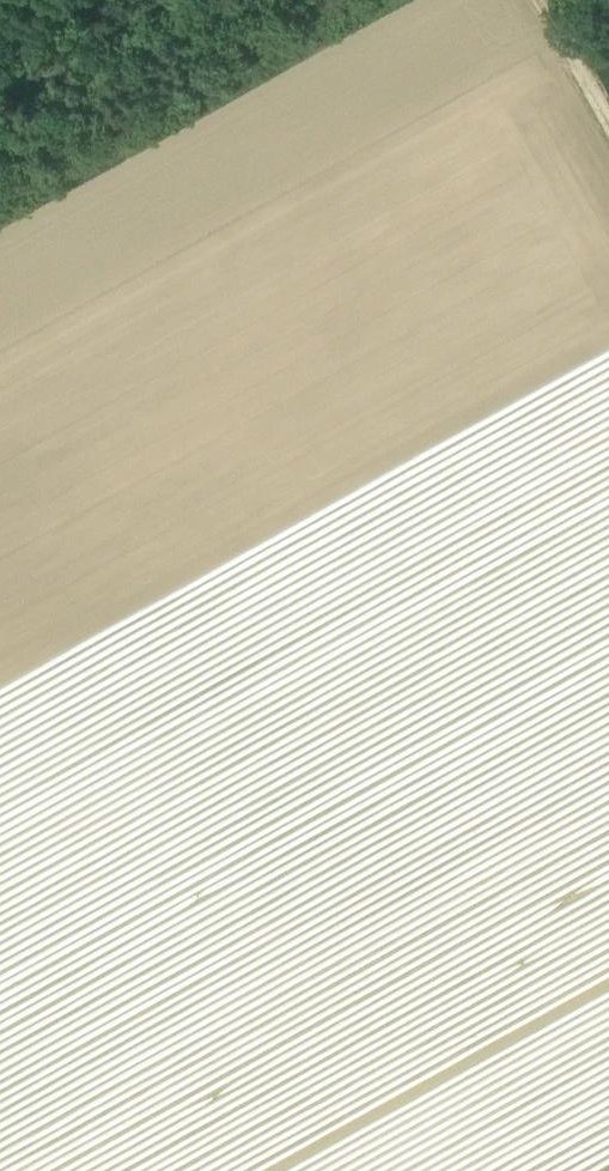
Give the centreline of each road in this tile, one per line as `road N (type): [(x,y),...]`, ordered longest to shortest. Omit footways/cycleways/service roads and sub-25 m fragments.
road 1 (track): [(608,137),(533,0)]

